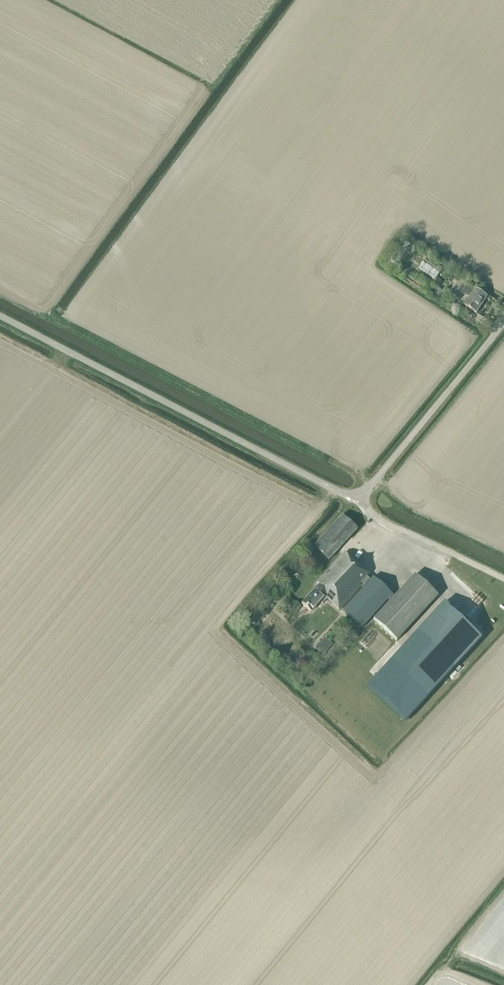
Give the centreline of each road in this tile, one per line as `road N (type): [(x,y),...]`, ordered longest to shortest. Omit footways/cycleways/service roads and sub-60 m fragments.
road 1 (unclassified): [(358,501),(0,317)]
road 2 (unclassified): [(358,501),(503,326)]
road 3 (unclassified): [(503,579),(389,526),(358,501)]

